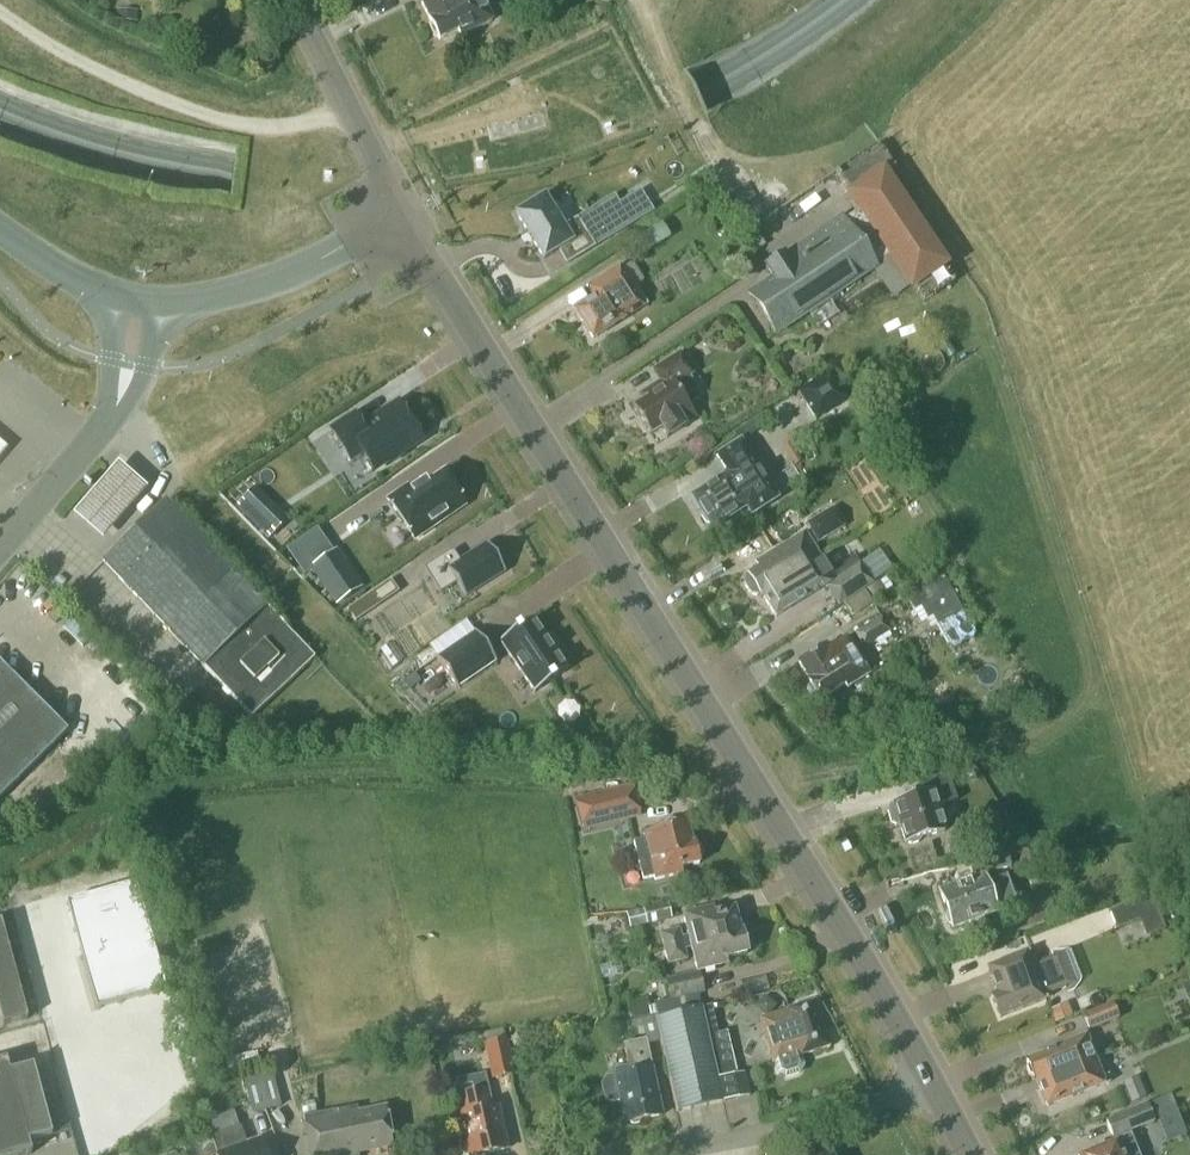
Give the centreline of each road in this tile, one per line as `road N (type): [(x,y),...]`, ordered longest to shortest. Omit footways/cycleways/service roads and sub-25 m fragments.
road 1 (tertiary): [(932,1076),(408,215)]
road 2 (primary): [(849,0),(700,96),(549,151),(471,168),(391,178),(231,176),(90,151),(0,113)]
road 3 (tertiary): [(0,546),(112,416),(141,302)]
road 4 (tertiary): [(141,302),(254,291),(408,215)]
road 5 (residential): [(674,1154),(774,1135),(932,1076)]
road 6 (tertiary): [(408,215),(297,0)]
road 7 (tertiary): [(0,227),(67,275),(141,302)]

